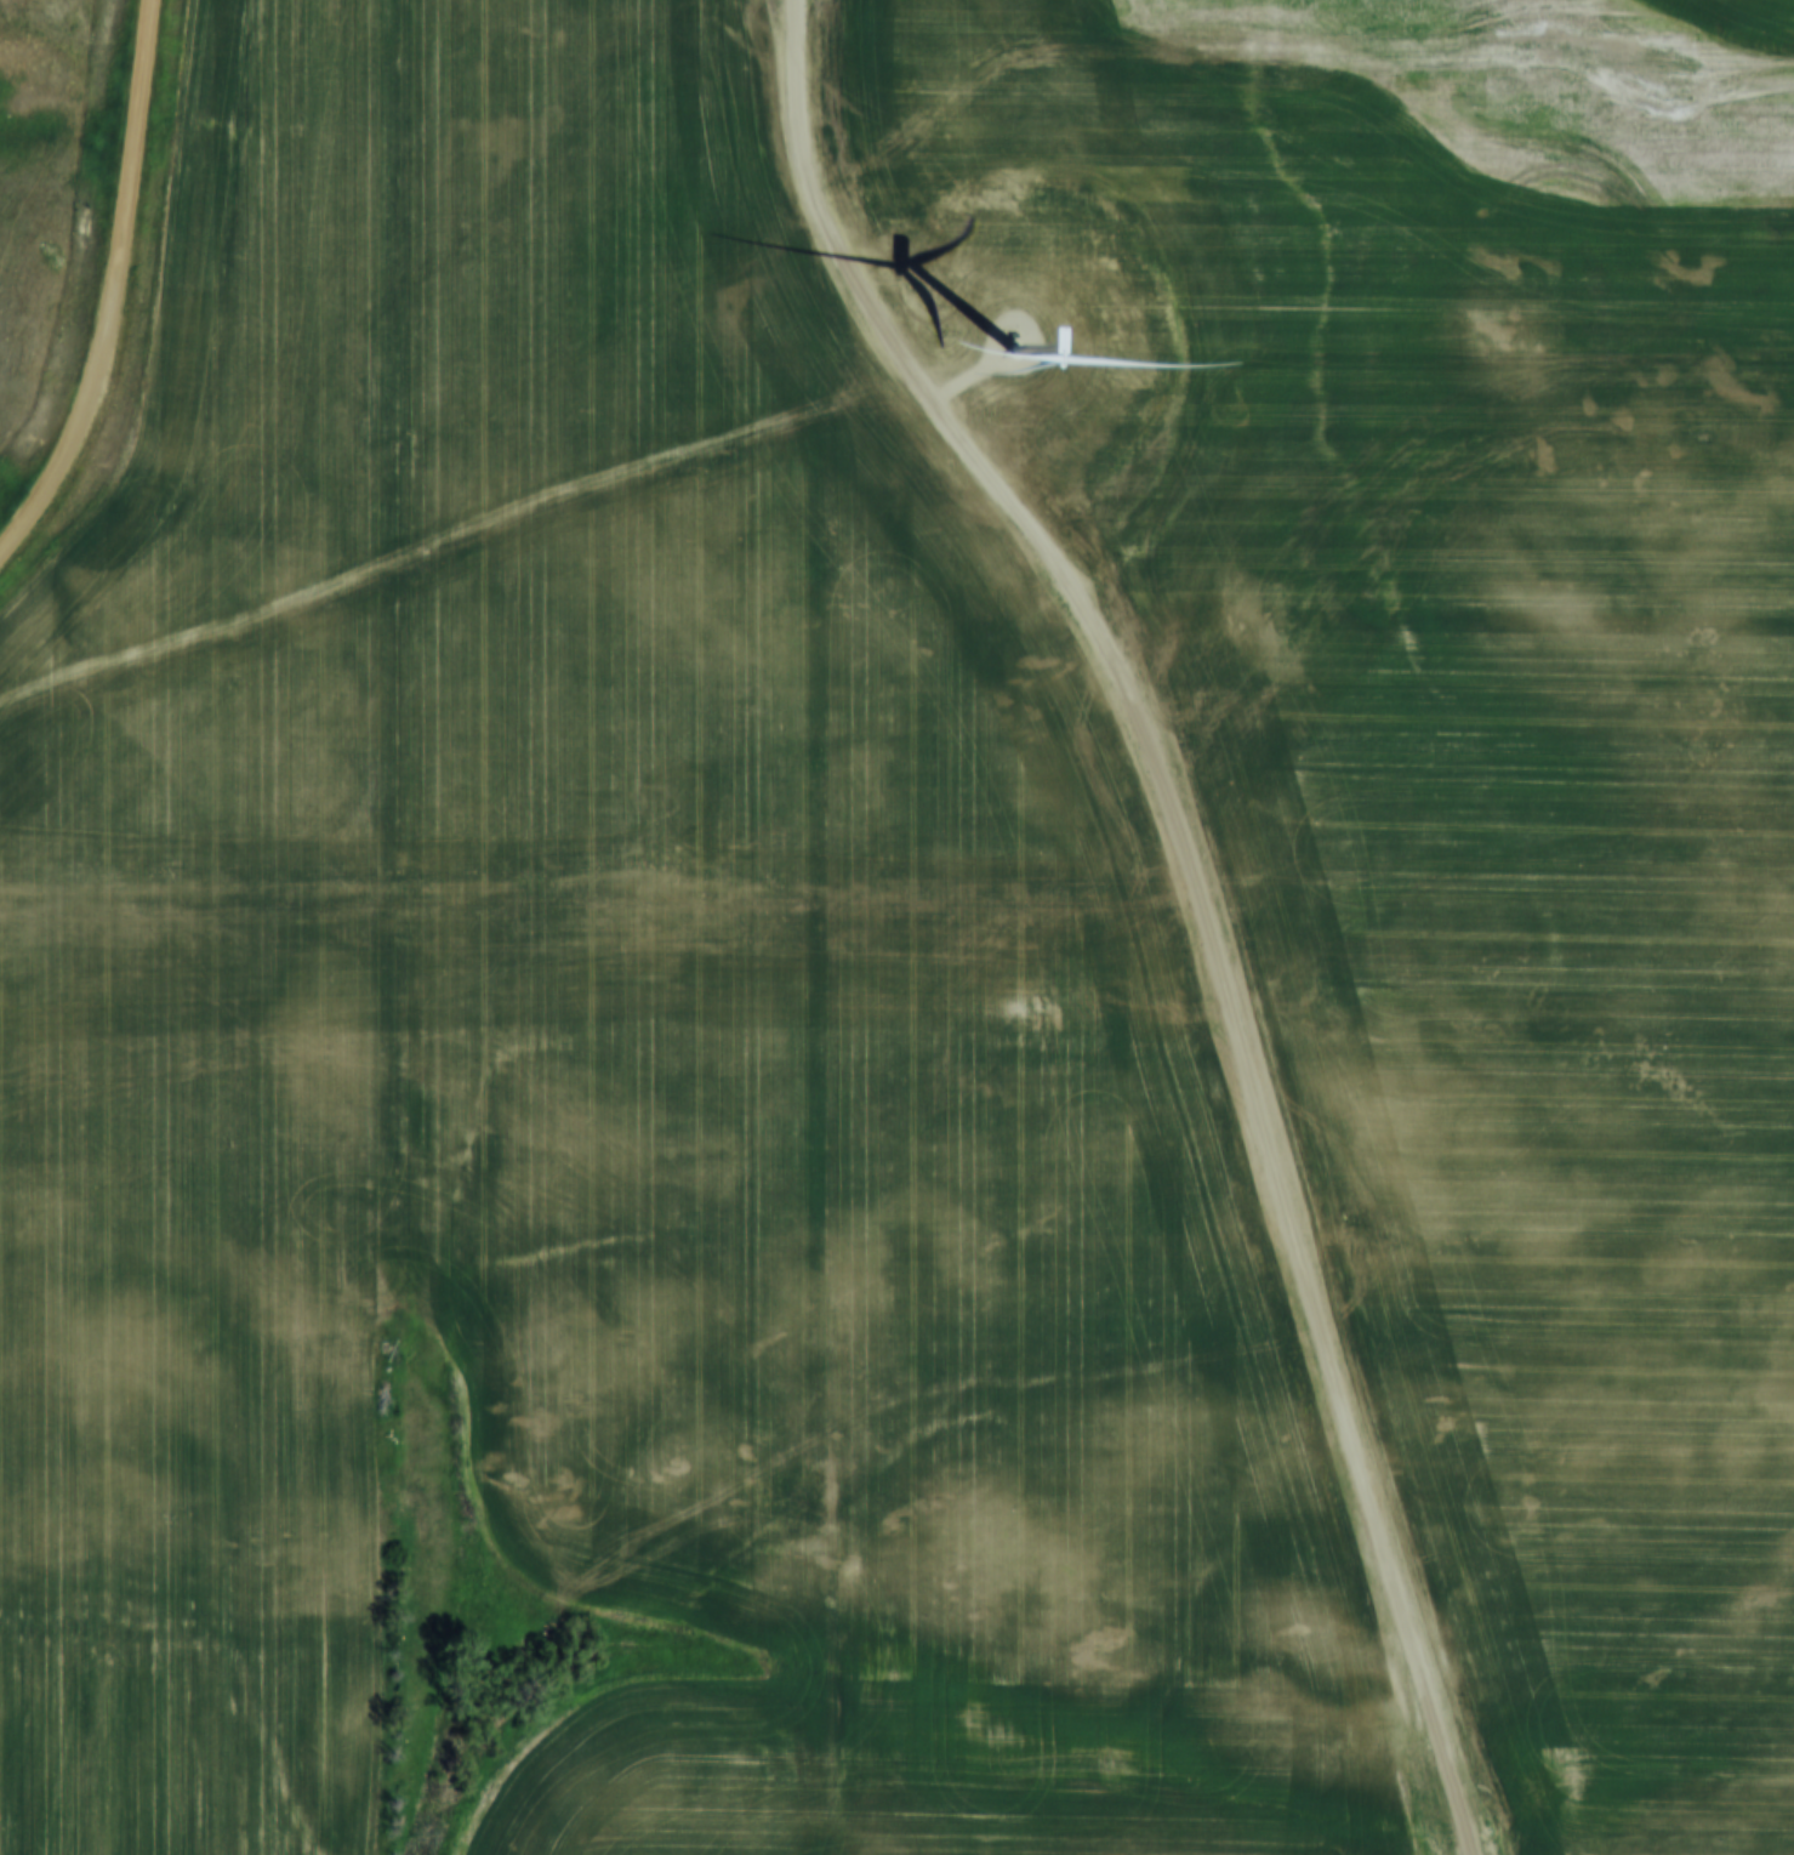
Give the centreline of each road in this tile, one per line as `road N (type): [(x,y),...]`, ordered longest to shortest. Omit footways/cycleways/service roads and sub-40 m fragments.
road 1 (residential): [(0,545),(69,450),(104,341),(149,0)]

